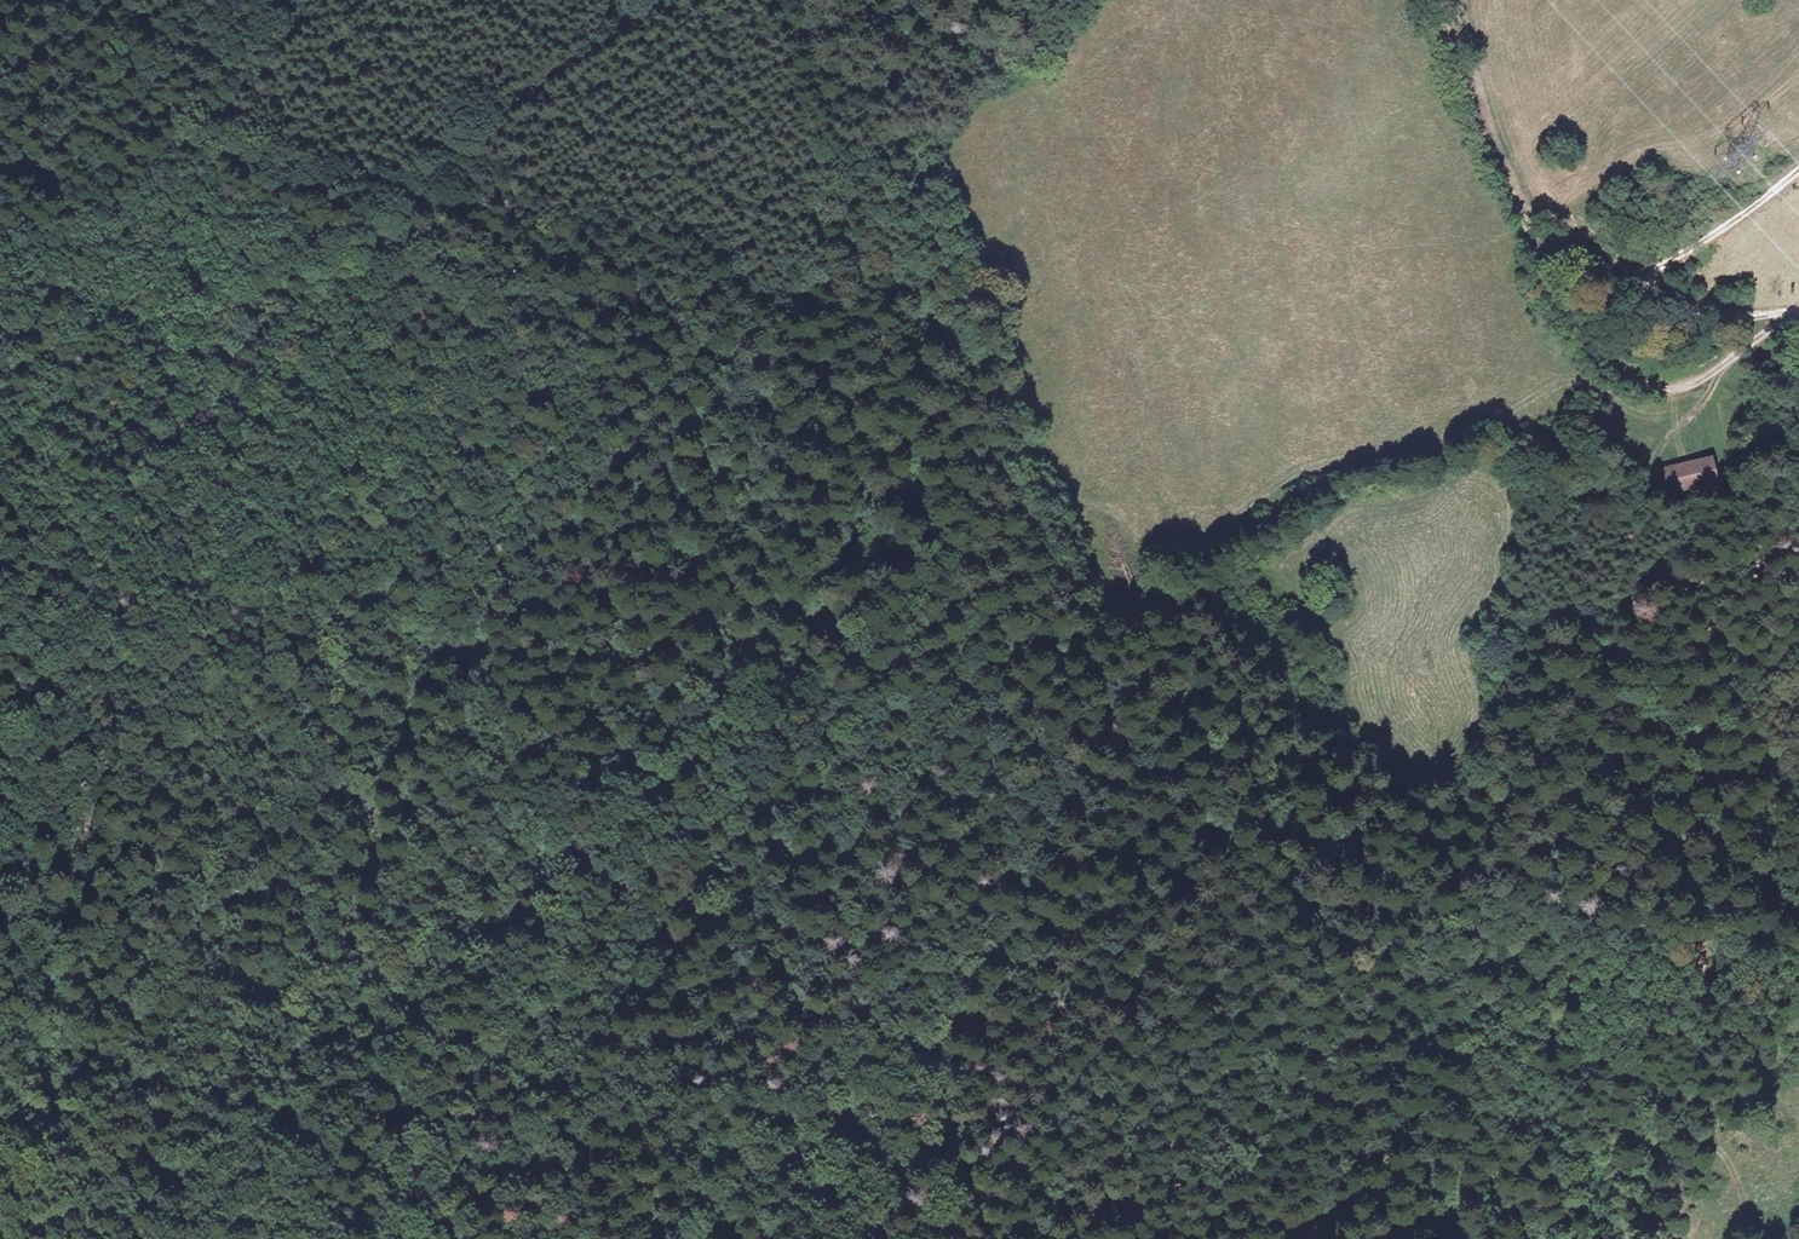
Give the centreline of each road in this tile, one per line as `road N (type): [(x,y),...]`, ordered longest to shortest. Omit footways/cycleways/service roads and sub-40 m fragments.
road 1 (track): [(1726,355),(1689,377),(1651,378),(1615,363),(1582,332),(1411,0)]
road 2 (track): [(1798,308),(1684,311),(1649,289),(1653,272),(1798,172)]

